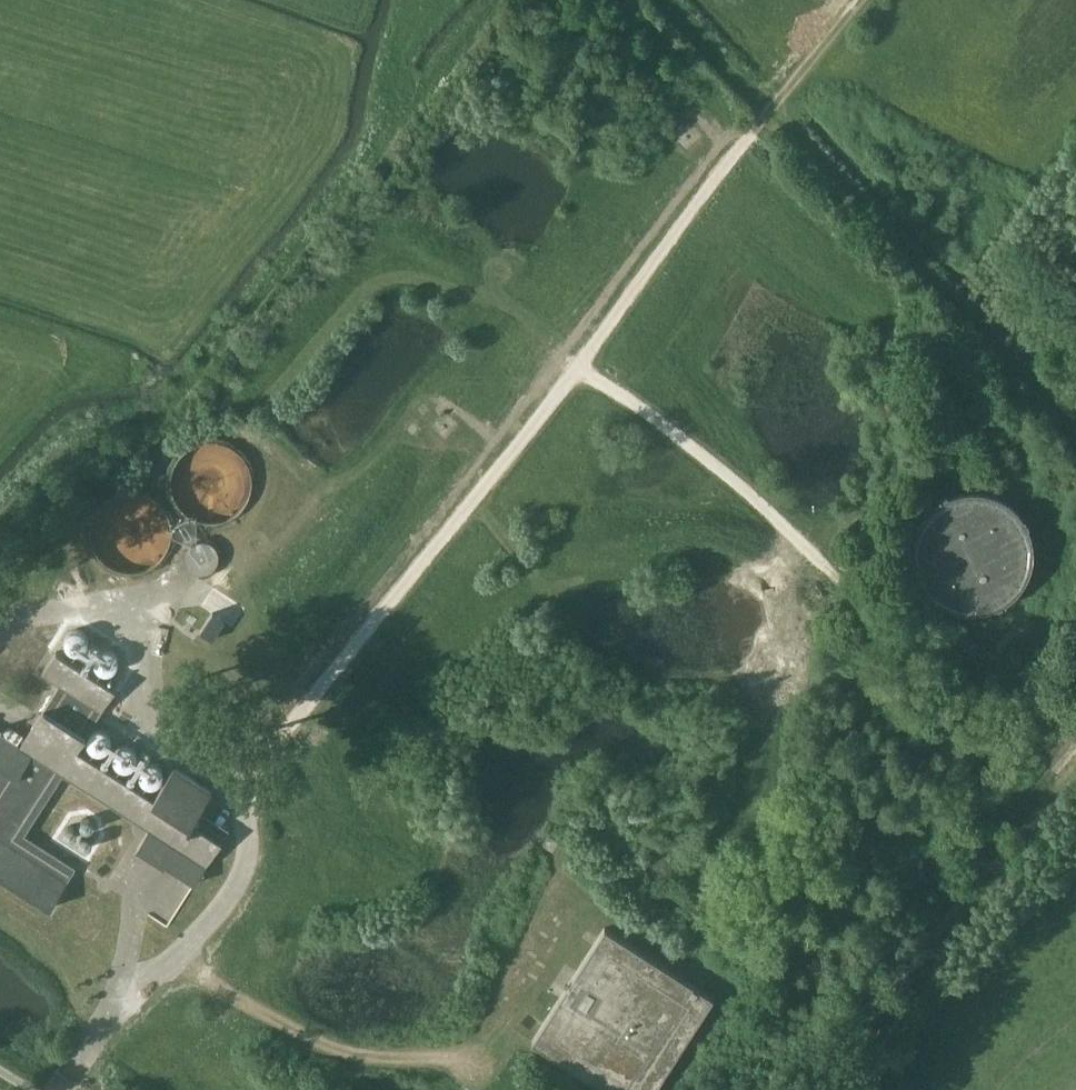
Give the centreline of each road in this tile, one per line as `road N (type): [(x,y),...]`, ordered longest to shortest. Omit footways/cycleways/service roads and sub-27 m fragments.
road 1 (track): [(561,937),(507,1026),(463,1050),(425,1058),(302,1037),(216,992),(175,957)]

